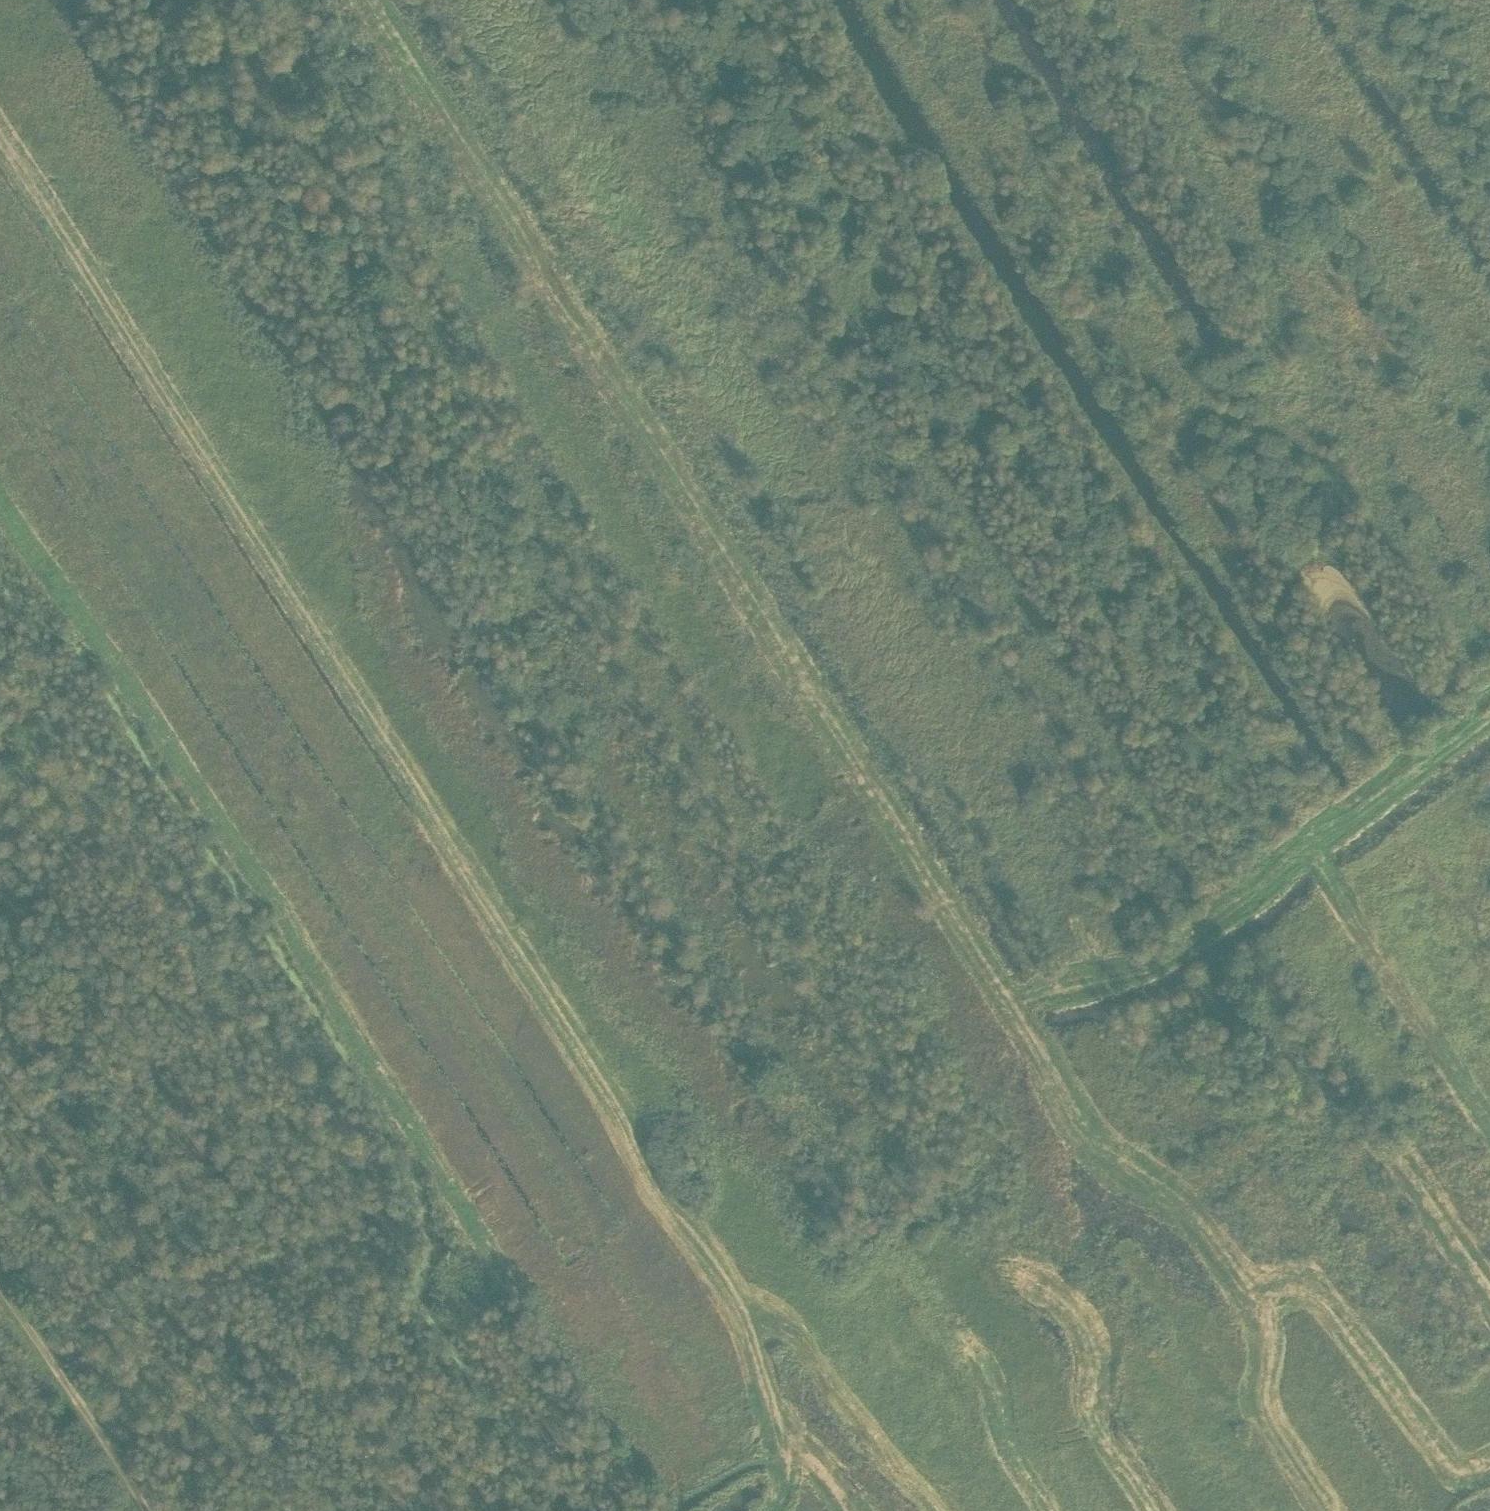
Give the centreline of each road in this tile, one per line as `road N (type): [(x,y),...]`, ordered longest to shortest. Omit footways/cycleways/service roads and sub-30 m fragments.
road 1 (track): [(148,1510),(0,1277)]

